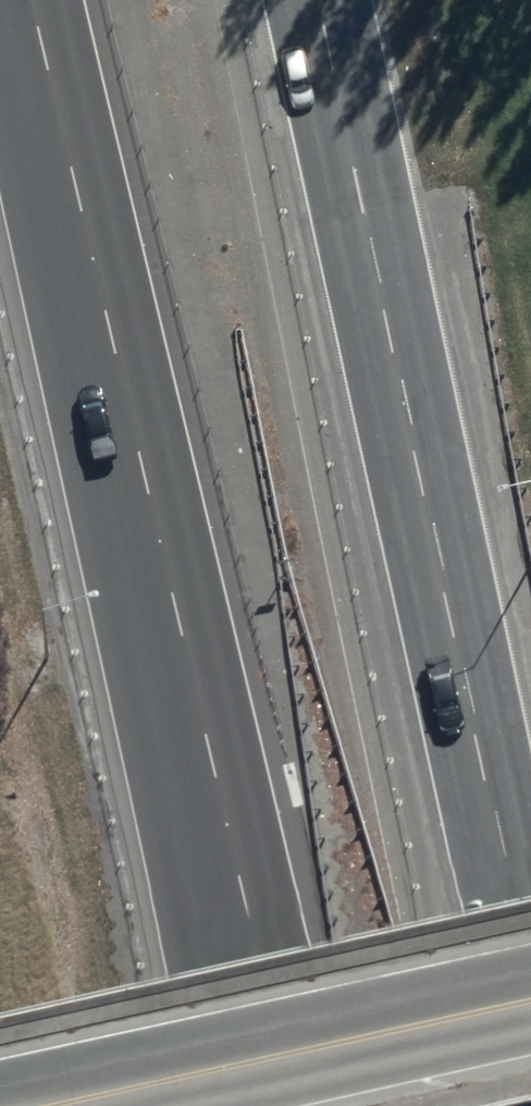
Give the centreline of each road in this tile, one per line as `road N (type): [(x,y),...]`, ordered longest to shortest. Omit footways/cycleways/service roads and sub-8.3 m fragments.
road 1 (motorway): [(277,1105),(24,0)]
road 2 (motorway): [(316,0),(530,971)]
road 3 (secondary): [(530,1005),(69,1105)]

